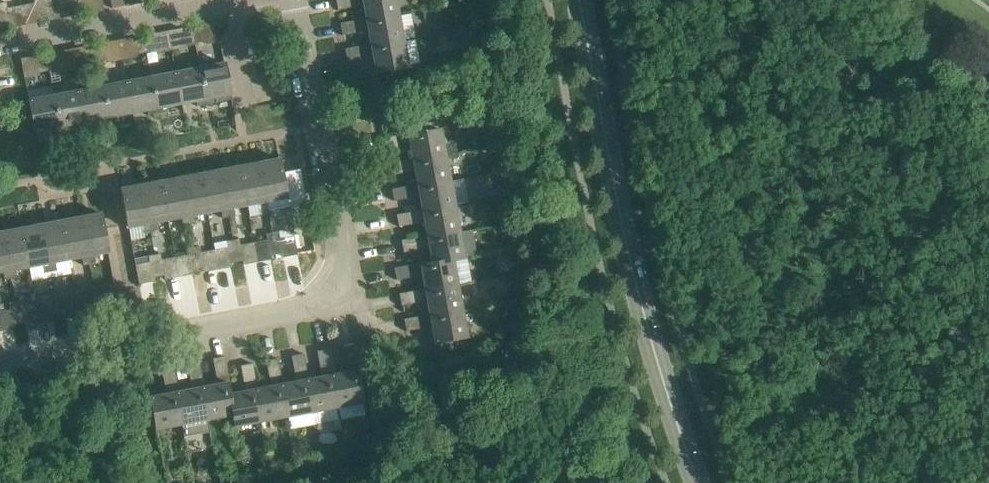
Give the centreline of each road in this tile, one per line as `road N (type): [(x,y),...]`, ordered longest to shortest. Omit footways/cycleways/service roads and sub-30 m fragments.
road 1 (residential): [(0,364),(311,307),(323,298),(344,250),(298,0)]
road 2 (secondary): [(700,482),(639,295),(581,0)]
road 3 (residential): [(0,43),(232,0)]

